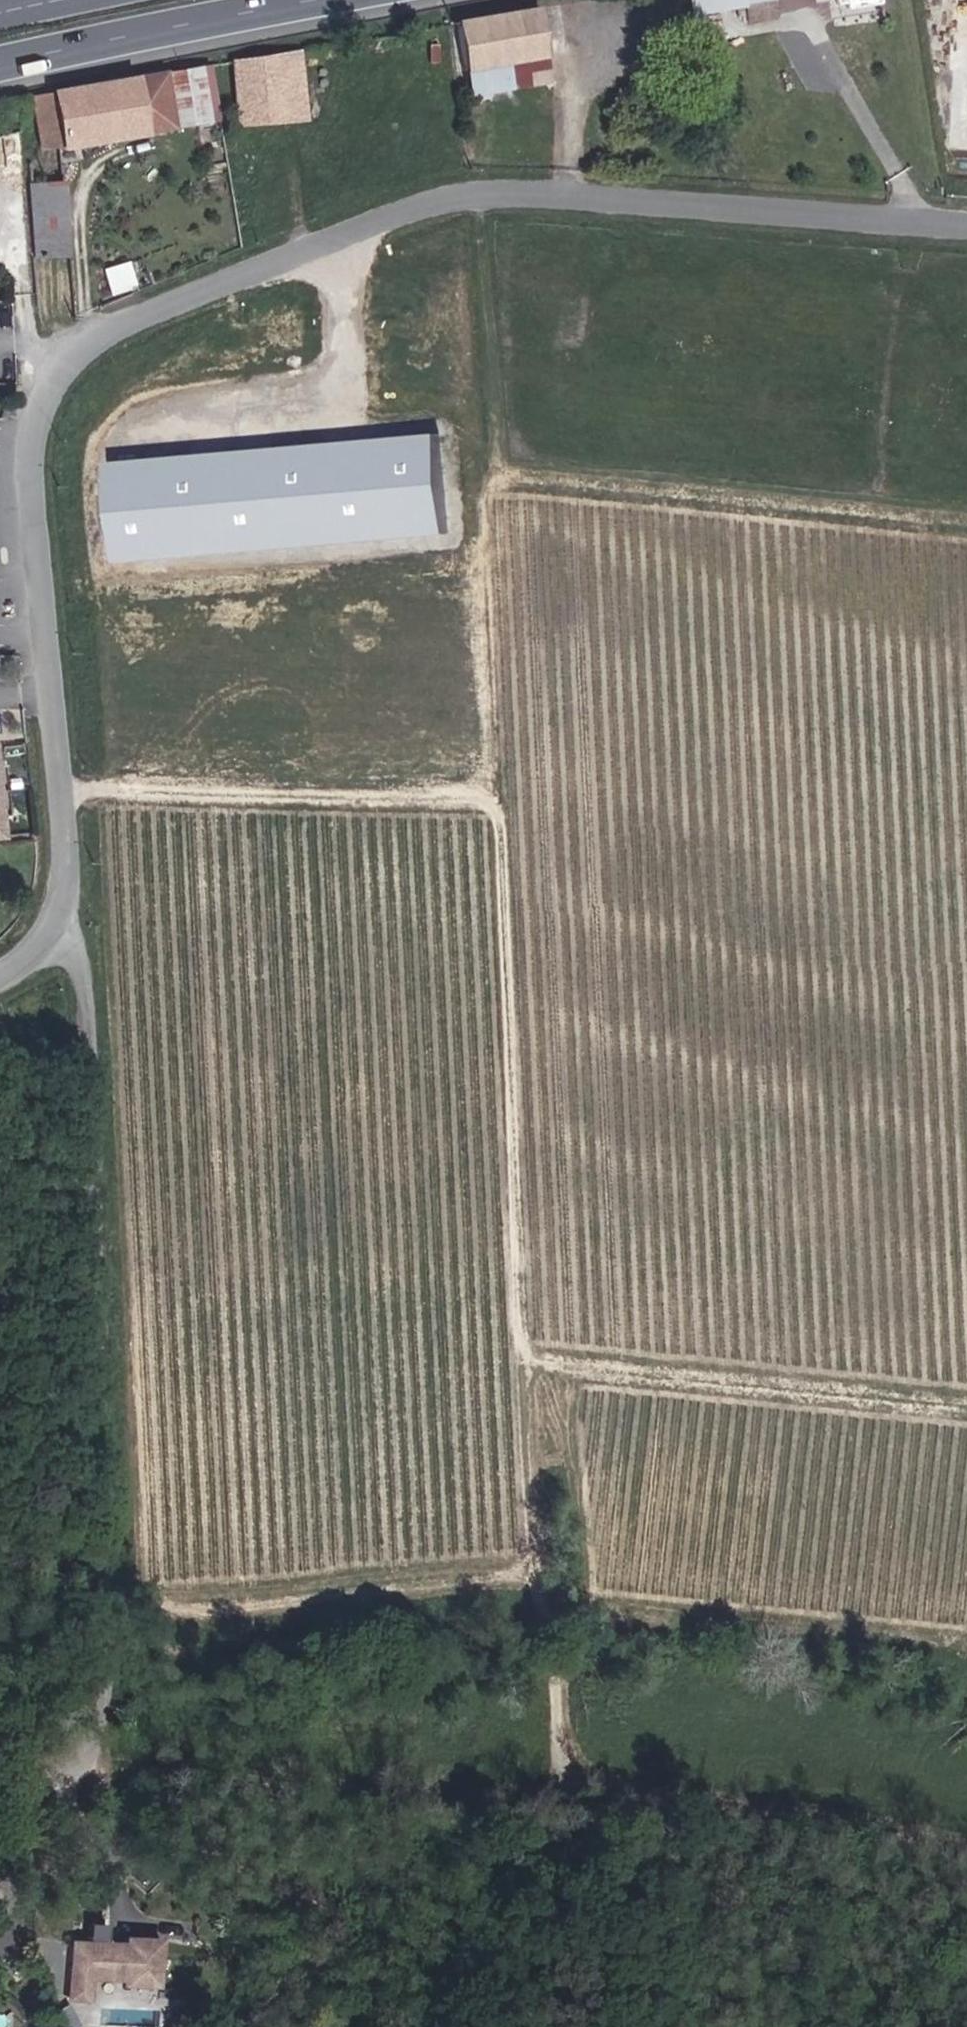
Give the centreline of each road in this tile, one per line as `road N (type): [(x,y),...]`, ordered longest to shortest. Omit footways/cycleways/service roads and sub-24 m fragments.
road 1 (residential): [(58,922),(68,854),(34,420),(116,321),(395,216),(517,193),(966,222)]
road 2 (residential): [(0,1765),(33,1764),(104,1685),(89,981),(58,922)]
road 3 (trunk): [(0,66),(308,0)]

